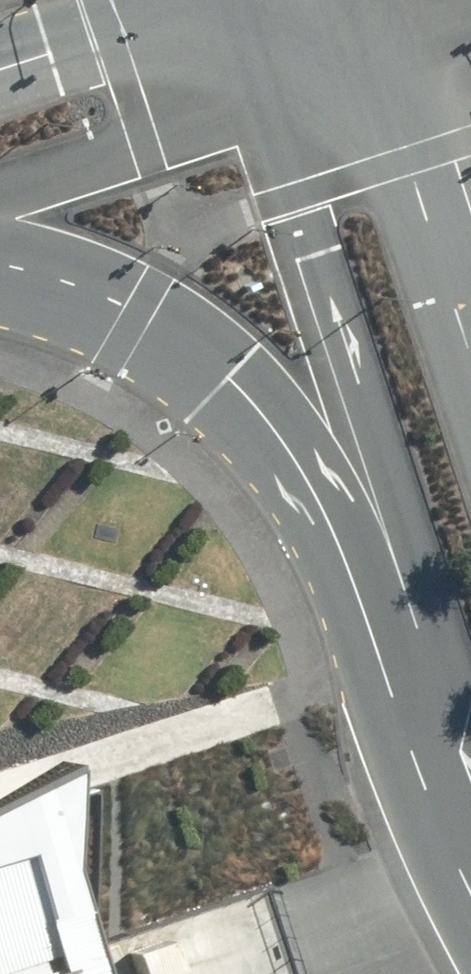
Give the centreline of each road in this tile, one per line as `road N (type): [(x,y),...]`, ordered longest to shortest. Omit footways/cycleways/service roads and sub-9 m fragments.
road 1 (tertiary): [(420,755),(421,697),(441,627),(243,47)]
road 2 (tertiary): [(420,755),(314,481),(226,373),(175,334),(56,281),(0,266)]
road 3 (tertiary): [(380,7),(470,291)]
road 4 (tertiary): [(243,47),(110,156),(0,194)]
road 5 (tertiary): [(0,72),(54,54),(243,47)]
road 6 (tertiary): [(380,7),(243,47)]
road 7 (tertiary): [(470,879),(420,755)]

